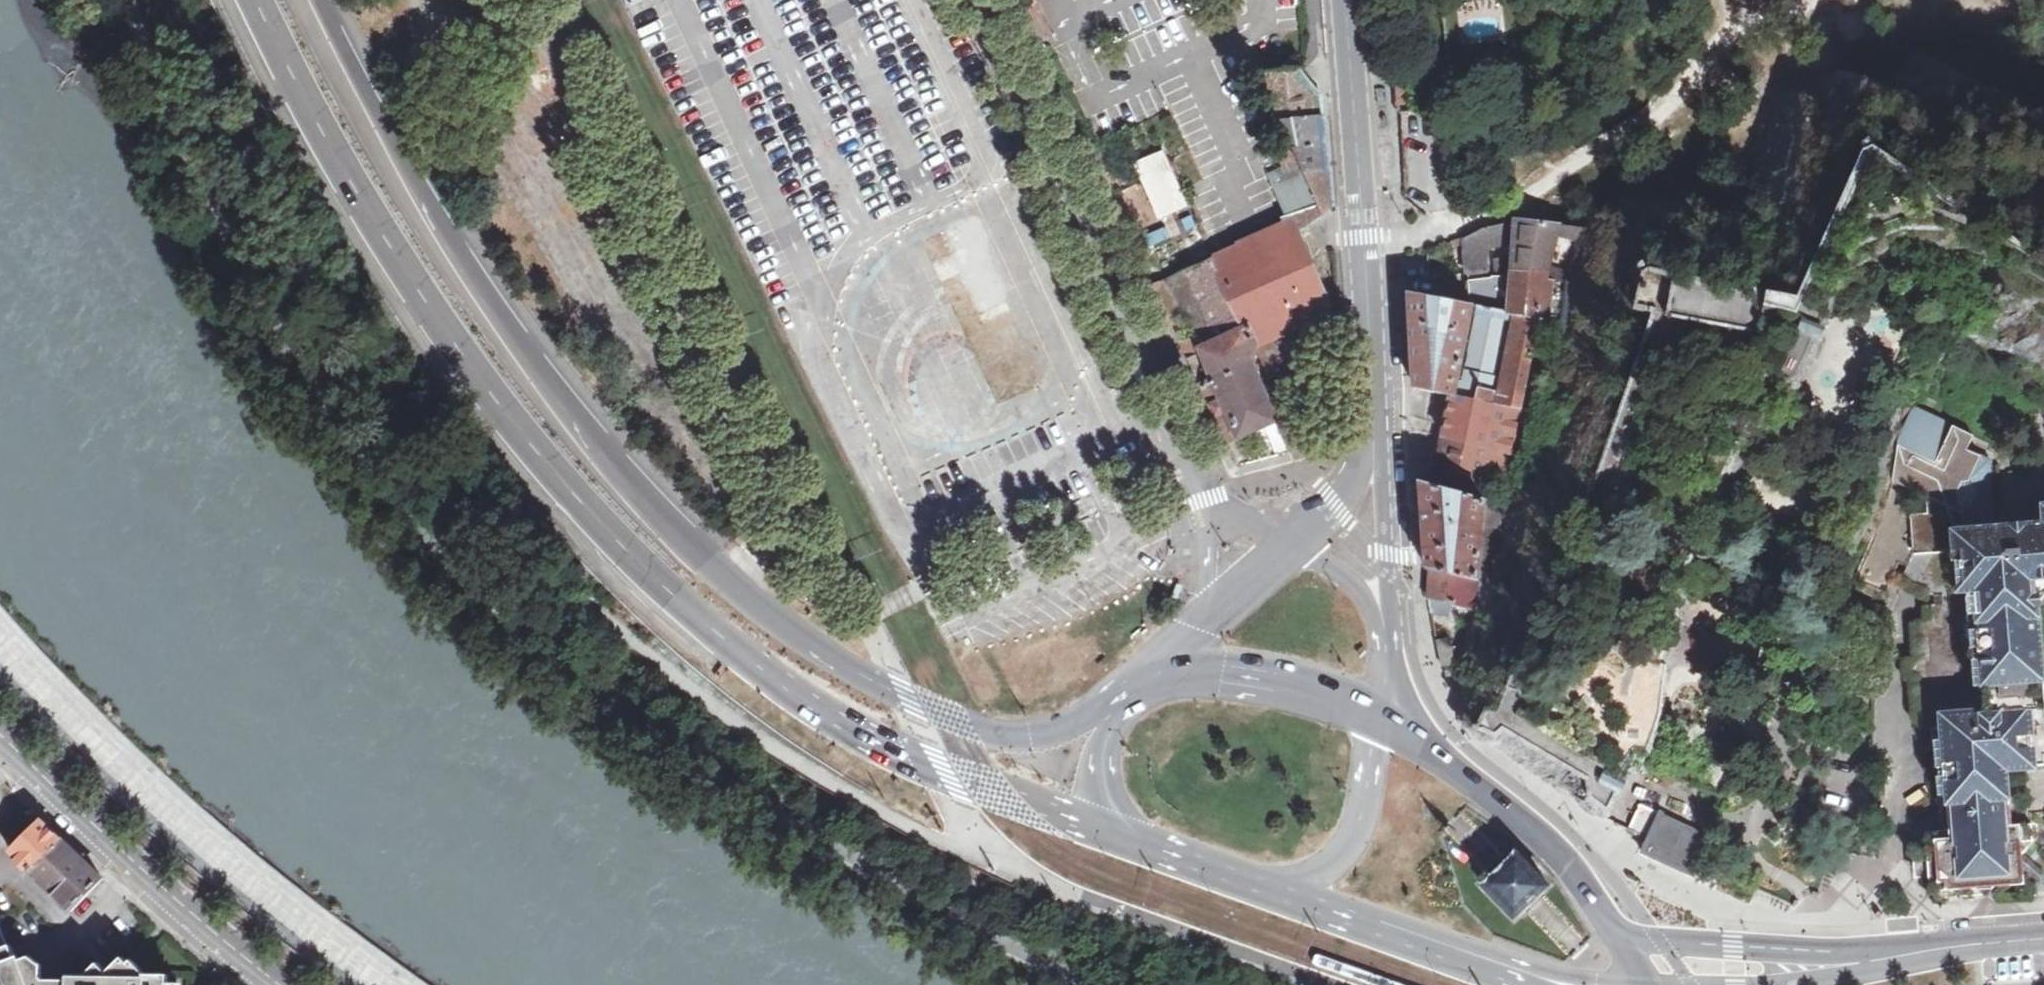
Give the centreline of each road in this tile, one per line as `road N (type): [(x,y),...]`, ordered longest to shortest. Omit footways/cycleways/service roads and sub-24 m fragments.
road 1 (trunk): [(256,0),(379,233),(460,353),(622,549),(799,697),(867,739),(1102,834)]
road 2 (trunk): [(1110,715),(1032,743),(955,737),(779,634),(664,532),(486,311),(308,0)]
road 3 (tertiary): [(410,984),(213,832),(0,620)]
road 4 (residential): [(1171,419),(971,0)]
road 5 (tertiary): [(1348,0),(1380,410)]
road 6 (secondary): [(280,984),(185,908),(0,733)]
road 7 (primary): [(1620,936),(1545,844),(1469,775),(1376,716)]
road 8 (primary): [(1290,898),(1531,980)]
road 9 (secondary): [(1853,964),(1620,936)]
road 10 (primary): [(1376,716),(1301,688),(1222,674),(1150,680)]
road 11 (tertiary): [(1388,632),(1391,555),(1380,410)]
road 12 (primary): [(1290,898),(1353,838),(1376,716)]
road 13 (primary): [(1102,834),(1290,898)]
road 14 (secondary): [(1853,964),(2043,939)]
road 15 (tertiary): [(1380,410),(1336,506),(1294,545)]
road 16 (unclassified): [(1388,632),(1368,599),(1294,545)]
road 17 (unclassified): [(1211,505),(1206,627)]
road 18 (primary): [(1110,715),(1098,760),(1102,834)]
road 19 (tertiary): [(1294,545),(1206,627)]

